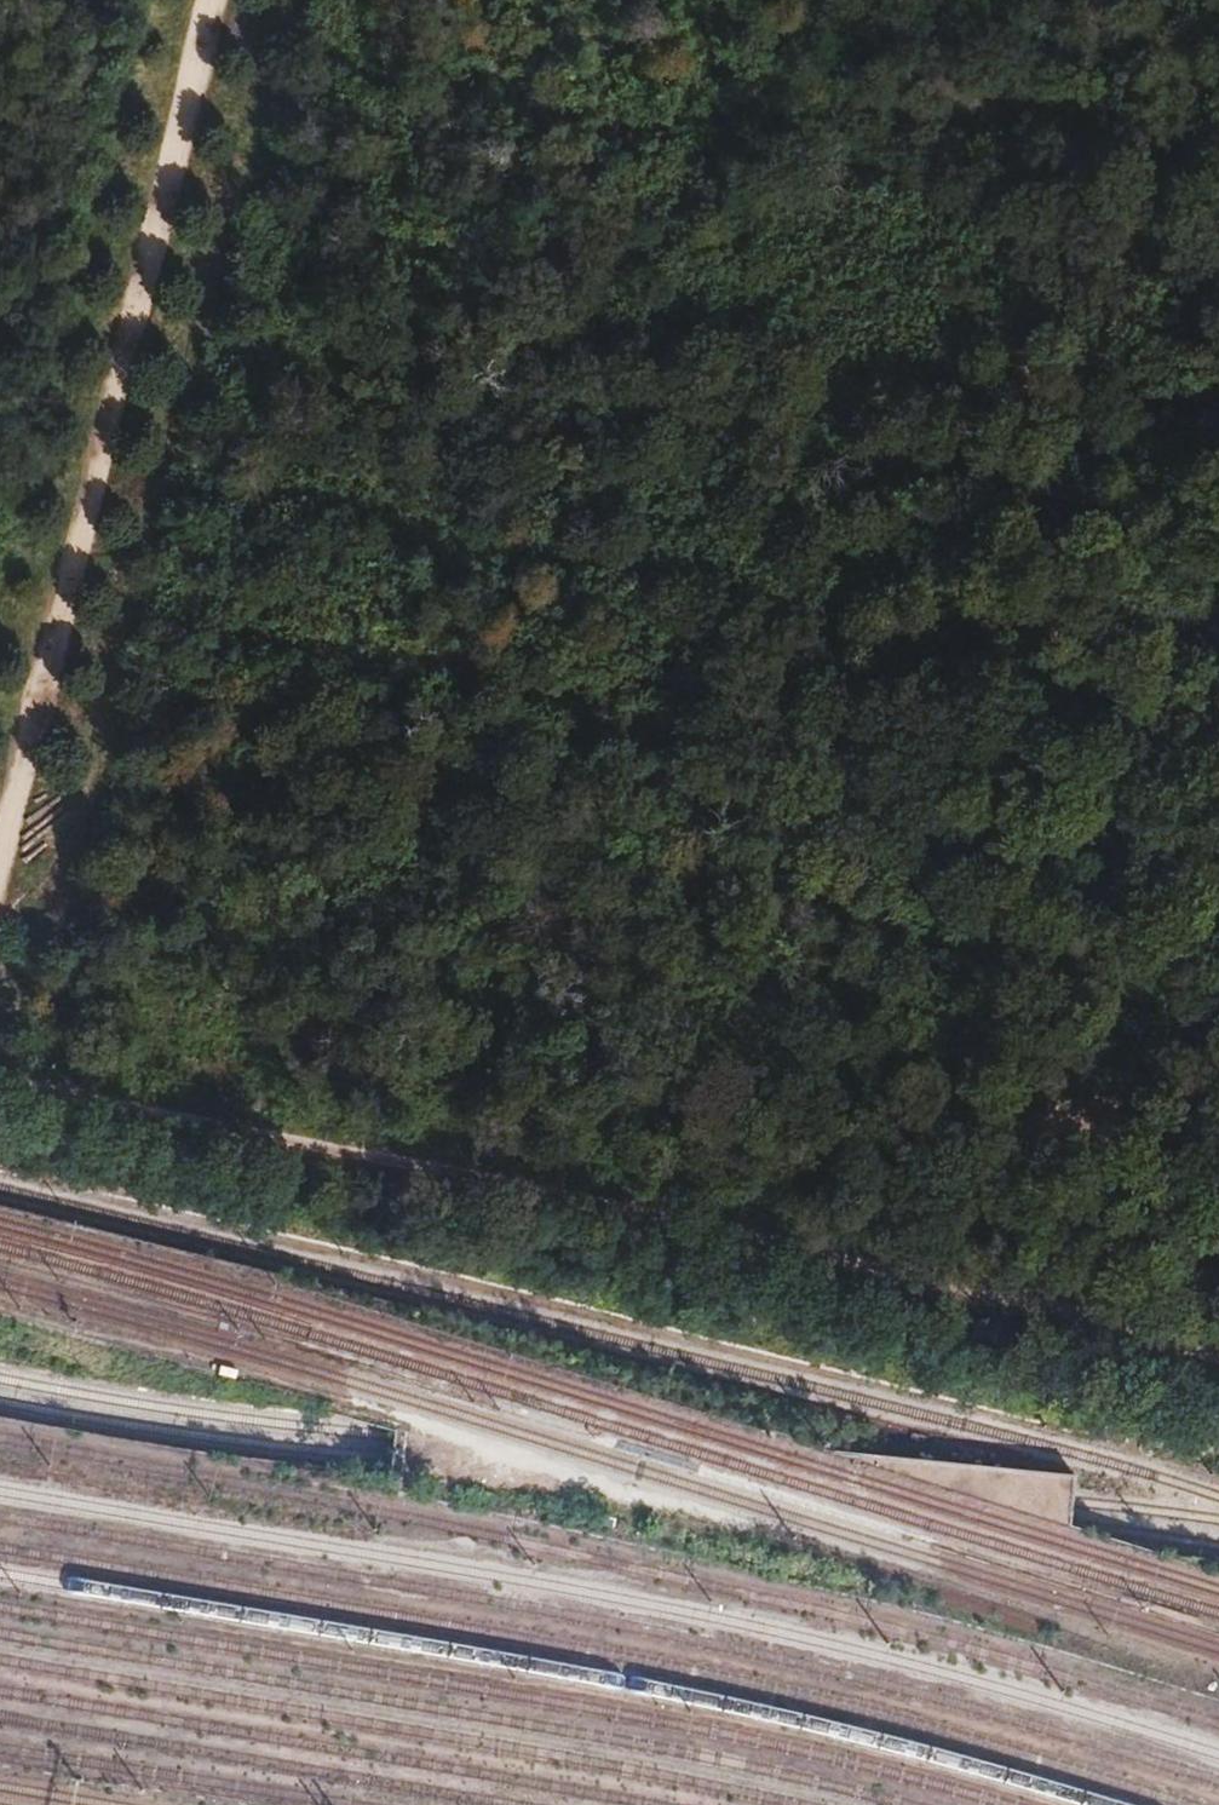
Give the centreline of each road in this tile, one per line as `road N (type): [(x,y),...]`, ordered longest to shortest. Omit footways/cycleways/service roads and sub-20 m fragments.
road 1 (track): [(217,0),(0,842)]
road 2 (track): [(1081,0),(1218,448)]

